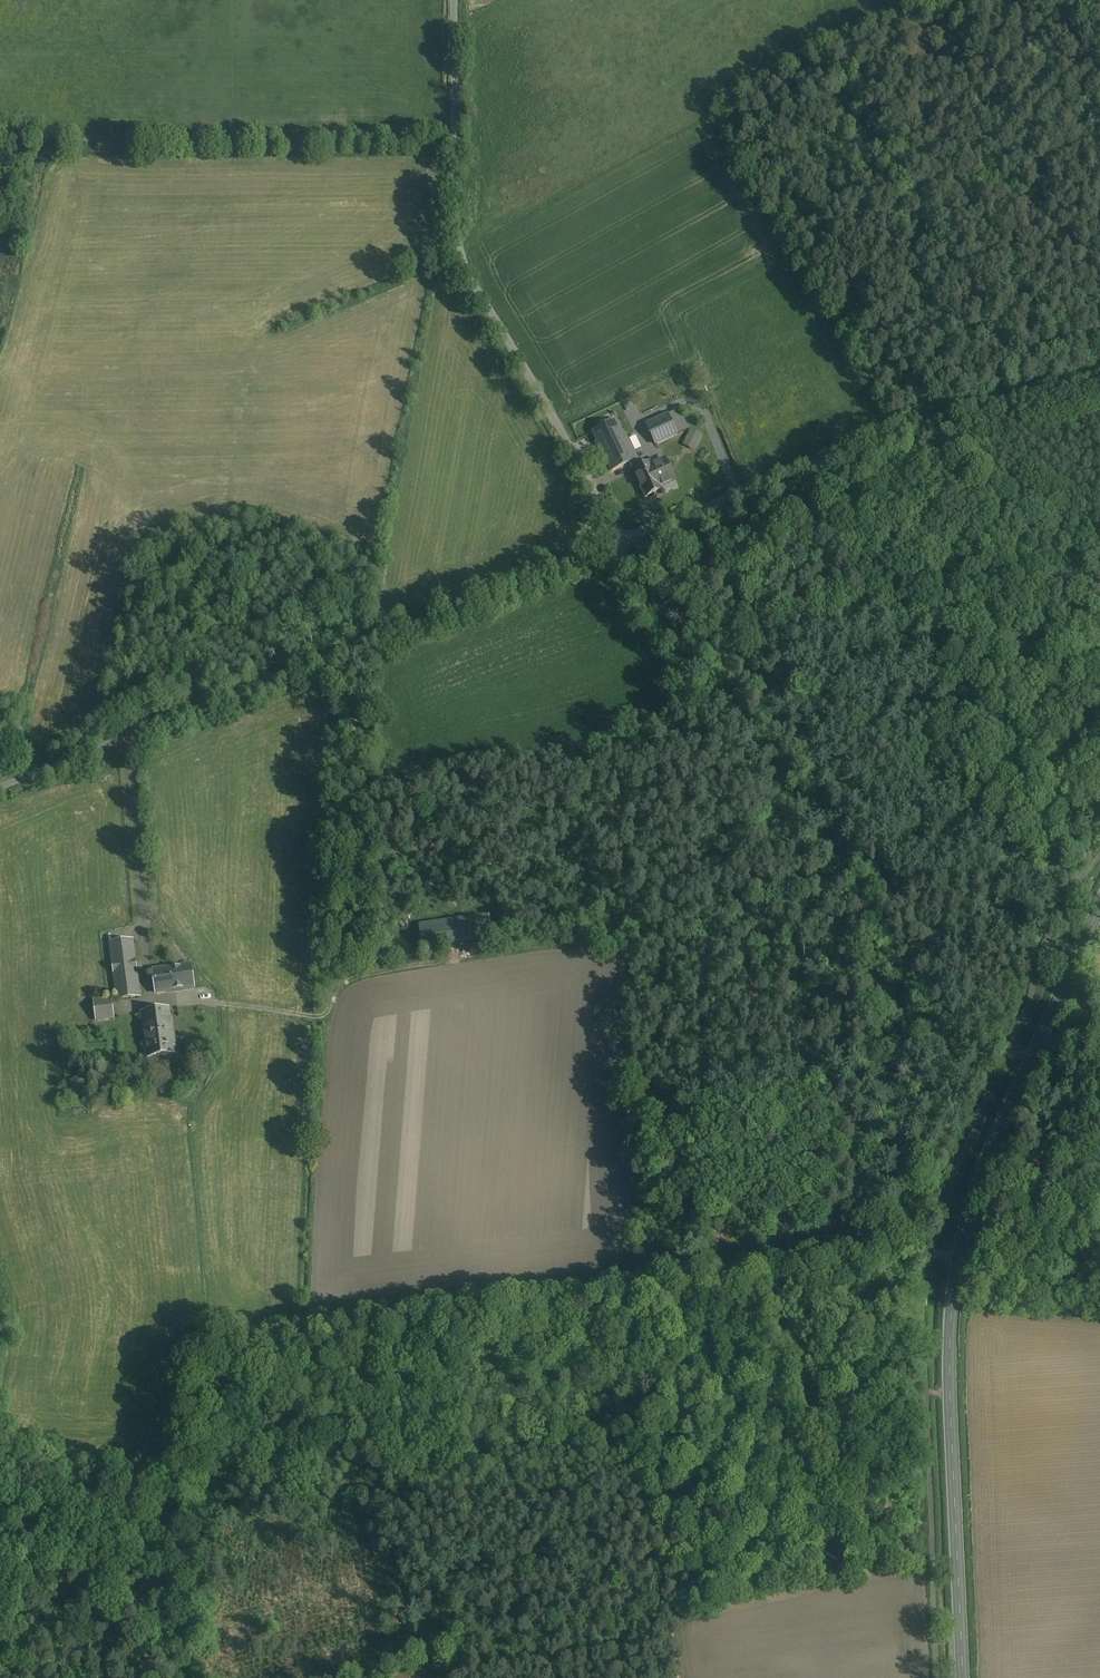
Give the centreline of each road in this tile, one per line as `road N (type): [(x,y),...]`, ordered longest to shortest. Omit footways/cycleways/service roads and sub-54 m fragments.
road 1 (track): [(621,539),(660,618),(863,889),(903,1218),(931,1254)]
road 2 (secondary): [(962,1677),(949,1345),(957,1259),(1013,1093),(1099,904)]
road 3 (track): [(926,1400),(271,1496),(213,1467)]
road 4 (unclassified): [(0,786),(621,539)]
road 5 (unclassified): [(621,539),(458,239),(455,0)]
road 6 (unclassified): [(621,539),(905,426),(1099,382)]
road 7 (track): [(0,145),(456,142)]
road 8 (track): [(196,1602),(232,1344)]
road 9 (track): [(0,1598),(196,1602)]
road 10 (track): [(382,972),(341,982),(325,1016),(213,1001)]

